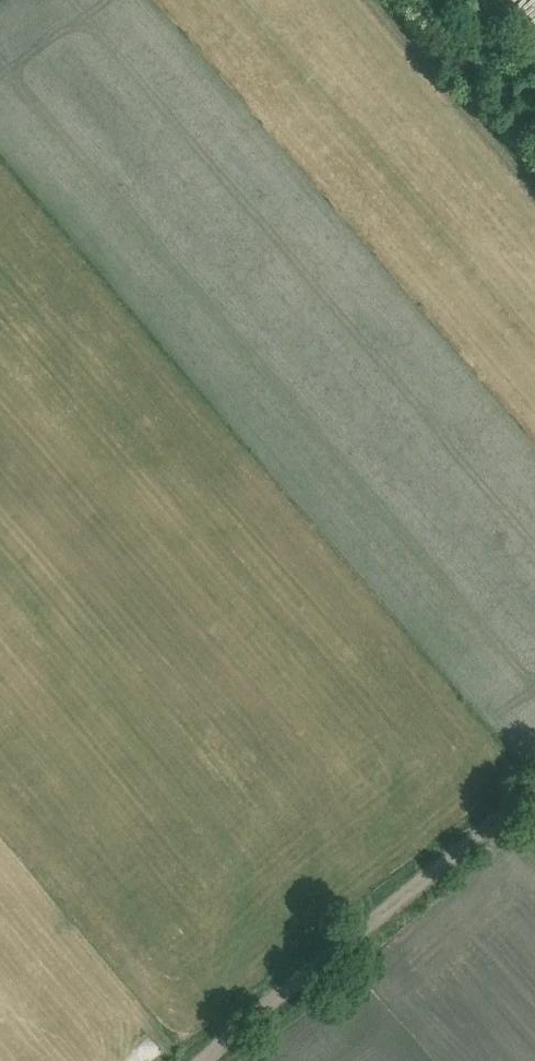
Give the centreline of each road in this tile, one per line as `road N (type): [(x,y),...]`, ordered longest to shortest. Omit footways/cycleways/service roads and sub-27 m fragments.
road 1 (track): [(207,1060),(534,794)]

